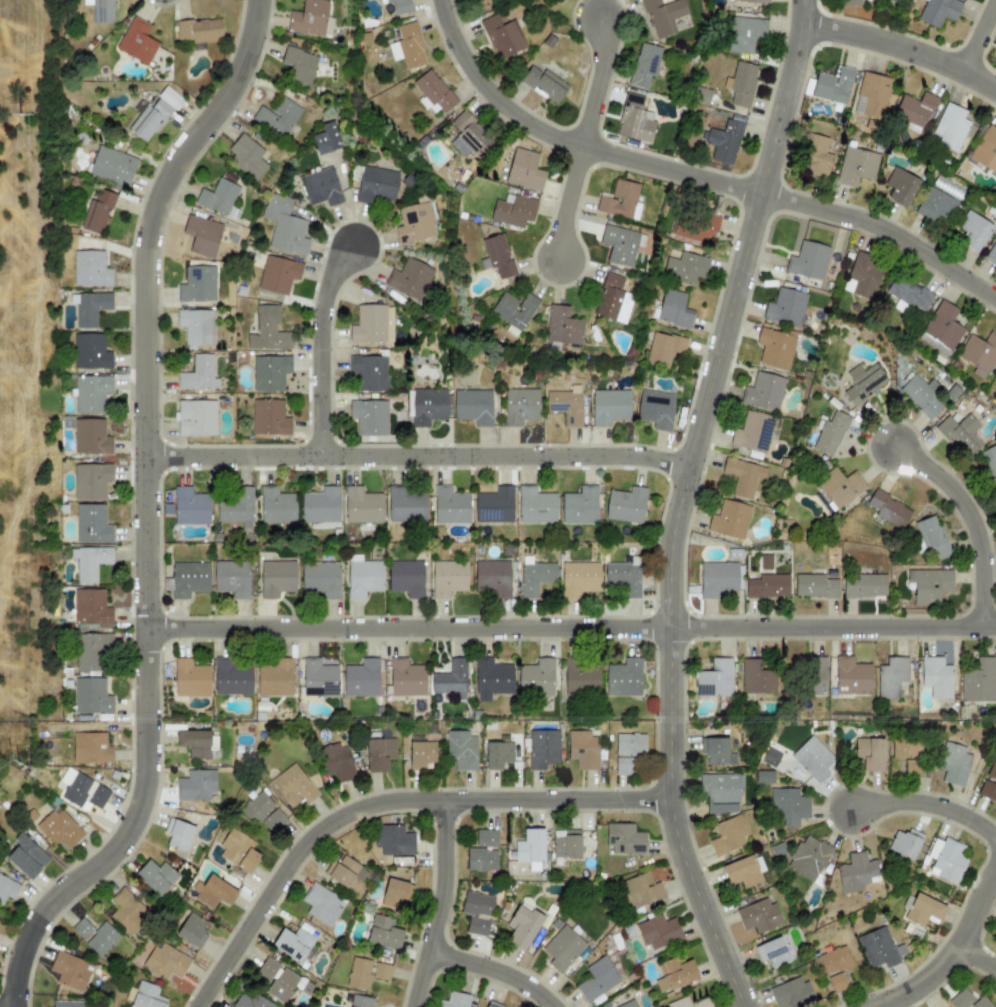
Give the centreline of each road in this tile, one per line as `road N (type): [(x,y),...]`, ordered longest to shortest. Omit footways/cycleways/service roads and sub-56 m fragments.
road 1 (residential): [(12,1006),(32,924),(107,852),(137,797),(146,627),(147,222),(170,172),(232,86),(256,0)]
road 2 (tertiary): [(803,0),(796,60),(672,514),(666,567),(669,809),(743,1006)]
road 3 (residential): [(146,627),(995,626)]
road 4 (residential): [(436,0),(475,79),(539,131),(883,231),(995,301)]
road 5 (residential): [(668,797),(391,799),(352,808),(288,857),(193,1006)]
road 6 (residential): [(144,457),(637,454),(668,463),(694,454)]
road 7 (residential): [(438,798),(439,882),(408,1006)]
road 8 (residential): [(977,626),(977,558),(967,518),(950,491),(896,447)]
road 9 (residential): [(351,249),(323,307),(321,453)]
road 10 (residential): [(801,25),(935,57),(995,87)]
road 11 (residential): [(995,885),(951,962),(878,1006)]
road 12 (residential): [(995,833),(927,803),(857,810)]
road 13 (residential): [(424,946),(514,976),(553,1006)]
road 14 (residential): [(577,145),(599,64),(596,17)]

